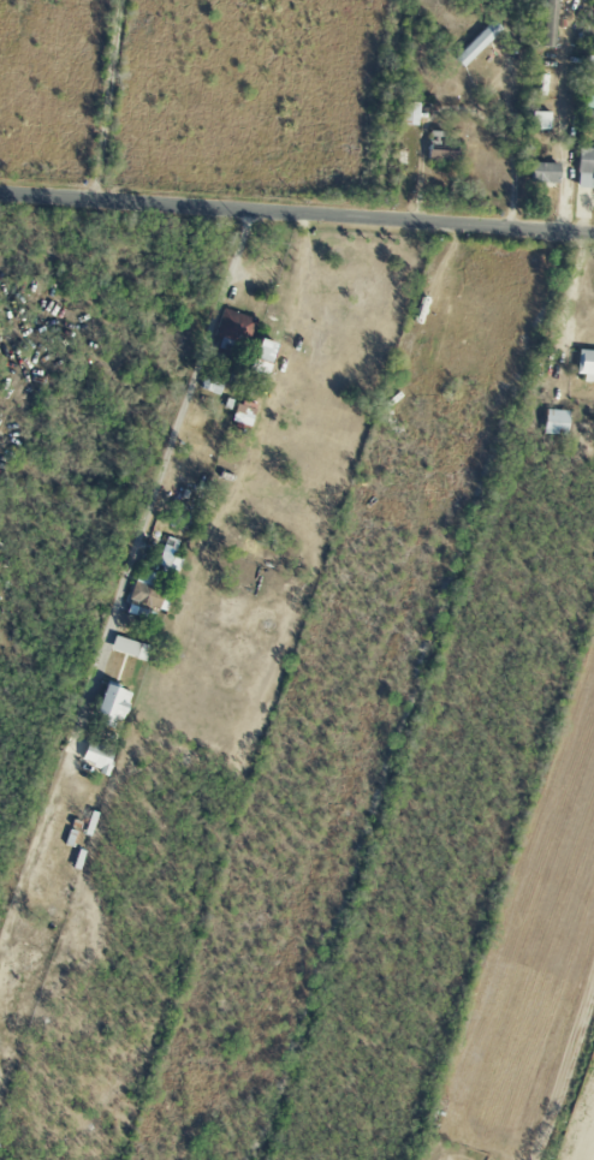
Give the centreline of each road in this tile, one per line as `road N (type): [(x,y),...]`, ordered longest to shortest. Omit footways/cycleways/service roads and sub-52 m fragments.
road 1 (residential): [(0,194),(593,236)]

